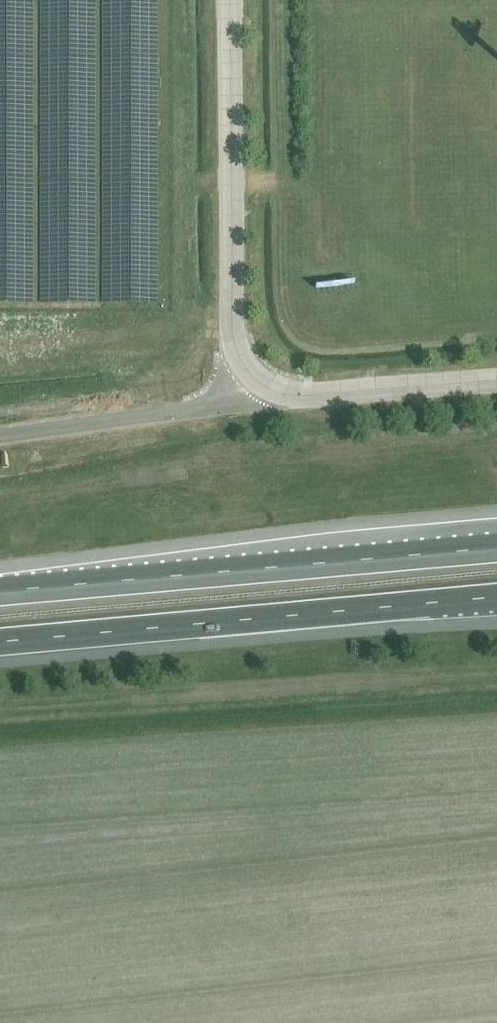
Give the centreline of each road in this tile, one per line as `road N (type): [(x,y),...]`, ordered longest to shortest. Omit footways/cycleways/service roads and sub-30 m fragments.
road 1 (motorway): [(0,641),(496,596)]
road 2 (motorway): [(496,548),(0,592)]
road 3 (unclassified): [(225,0),(227,300),(247,371)]
road 4 (unclassified): [(0,436),(213,407),(239,389),(247,371)]
road 5 (unclassified): [(247,371),(279,397),(496,388)]

